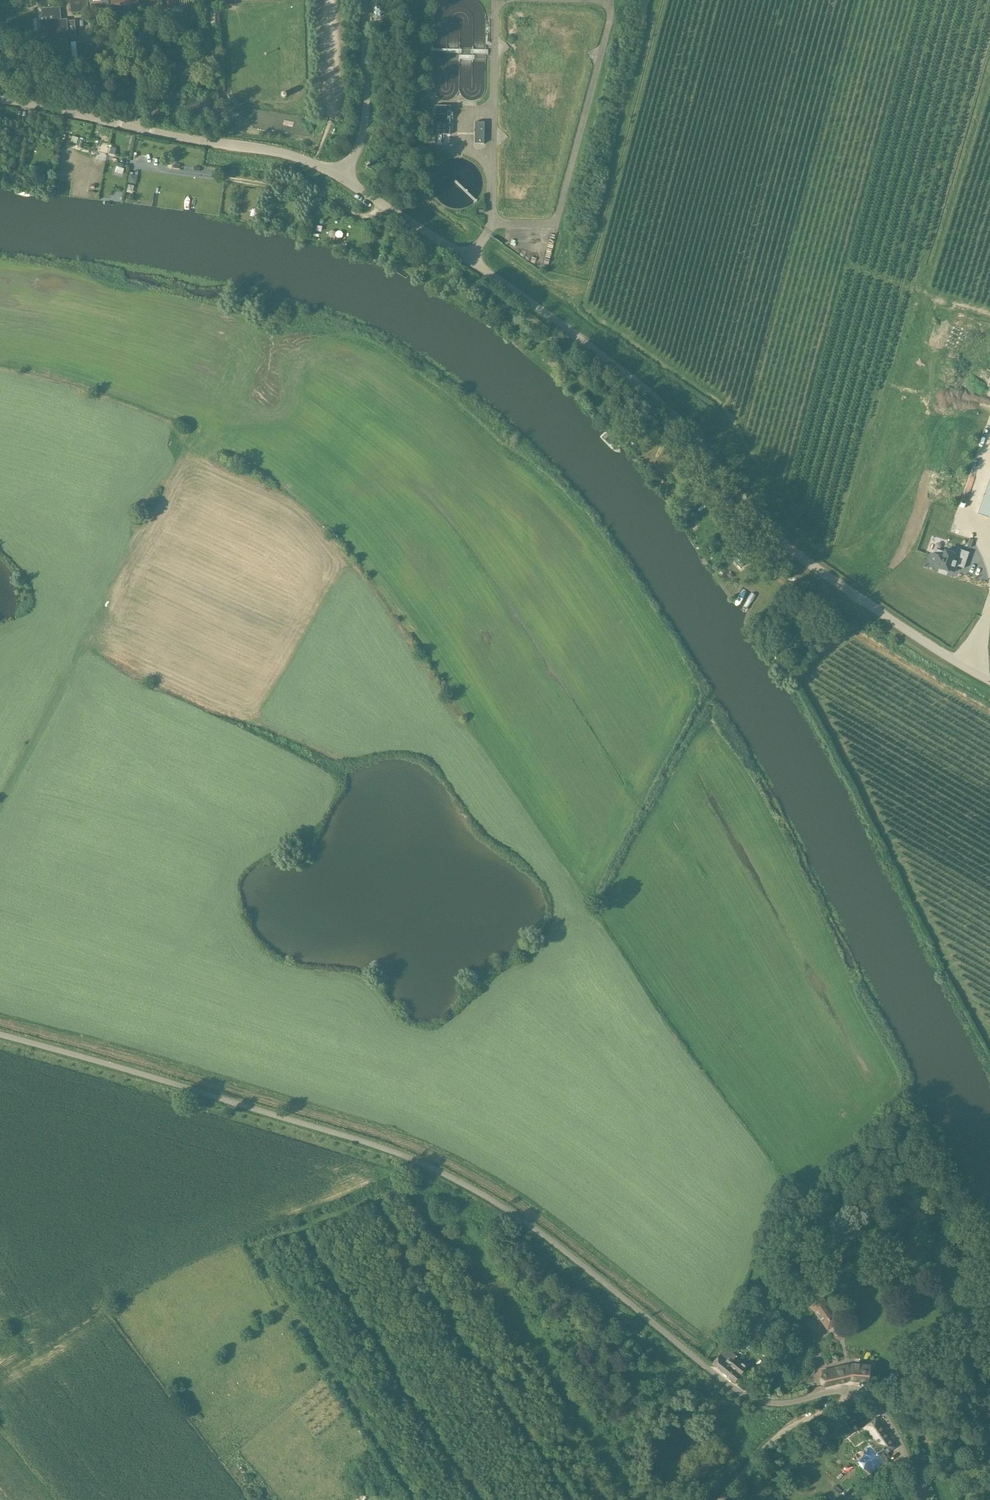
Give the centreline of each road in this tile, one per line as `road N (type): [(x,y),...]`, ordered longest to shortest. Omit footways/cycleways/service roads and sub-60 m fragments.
road 1 (unclassified): [(861,1393),(782,1404),(745,1395),(528,1224),(426,1164),(0,1035)]
road 2 (unclassified): [(989,681),(812,567),(762,524),(644,391),(343,178)]
road 3 (unclassified): [(343,178),(260,150),(0,103)]
road 4 (unclassified): [(343,178),(365,117),(368,0)]
road 5 (unclassified): [(718,1499),(772,1442),(861,1393)]
road 6 (track): [(0,796),(82,640)]
road 7 (unclassified): [(922,1499),(897,1435),(861,1393)]

